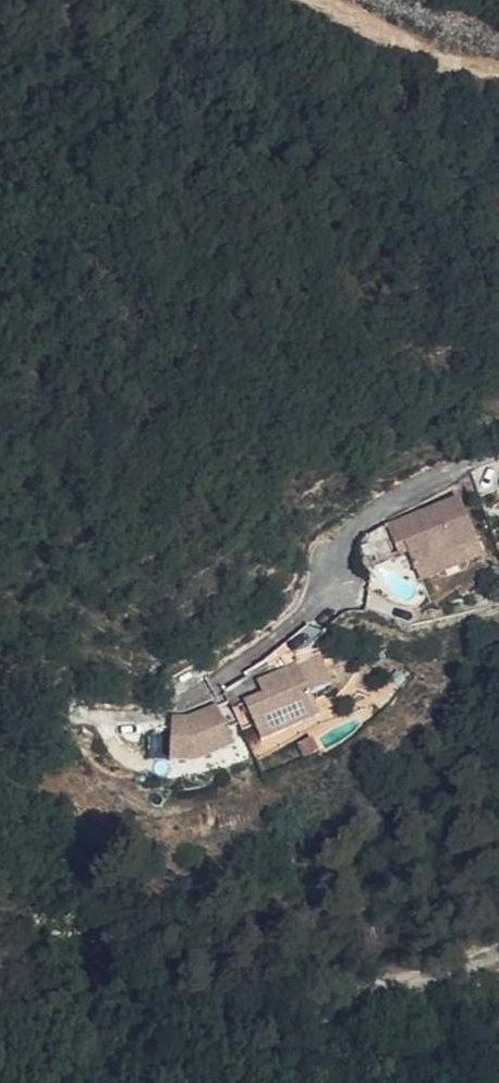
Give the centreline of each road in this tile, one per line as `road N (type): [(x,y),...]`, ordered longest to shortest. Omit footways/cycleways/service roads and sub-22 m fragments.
road 1 (residential): [(336,586),(339,549),(357,521),(498,451)]
road 2 (track): [(498,70),(327,0)]
road 3 (unclassified): [(498,949),(364,1001),(339,1029)]

